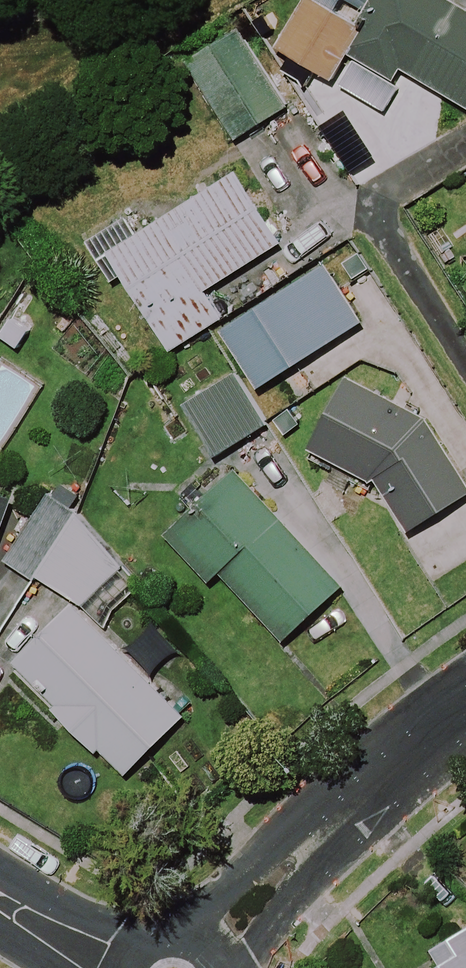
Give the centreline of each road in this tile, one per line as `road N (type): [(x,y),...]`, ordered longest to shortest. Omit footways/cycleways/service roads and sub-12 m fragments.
road 1 (residential): [(305,847),(377,779),(465,714)]
road 2 (residential): [(171,934),(255,864),(305,847)]
road 3 (residential): [(124,967),(0,900)]
road 4 (residential): [(305,847),(282,913),(236,967)]

